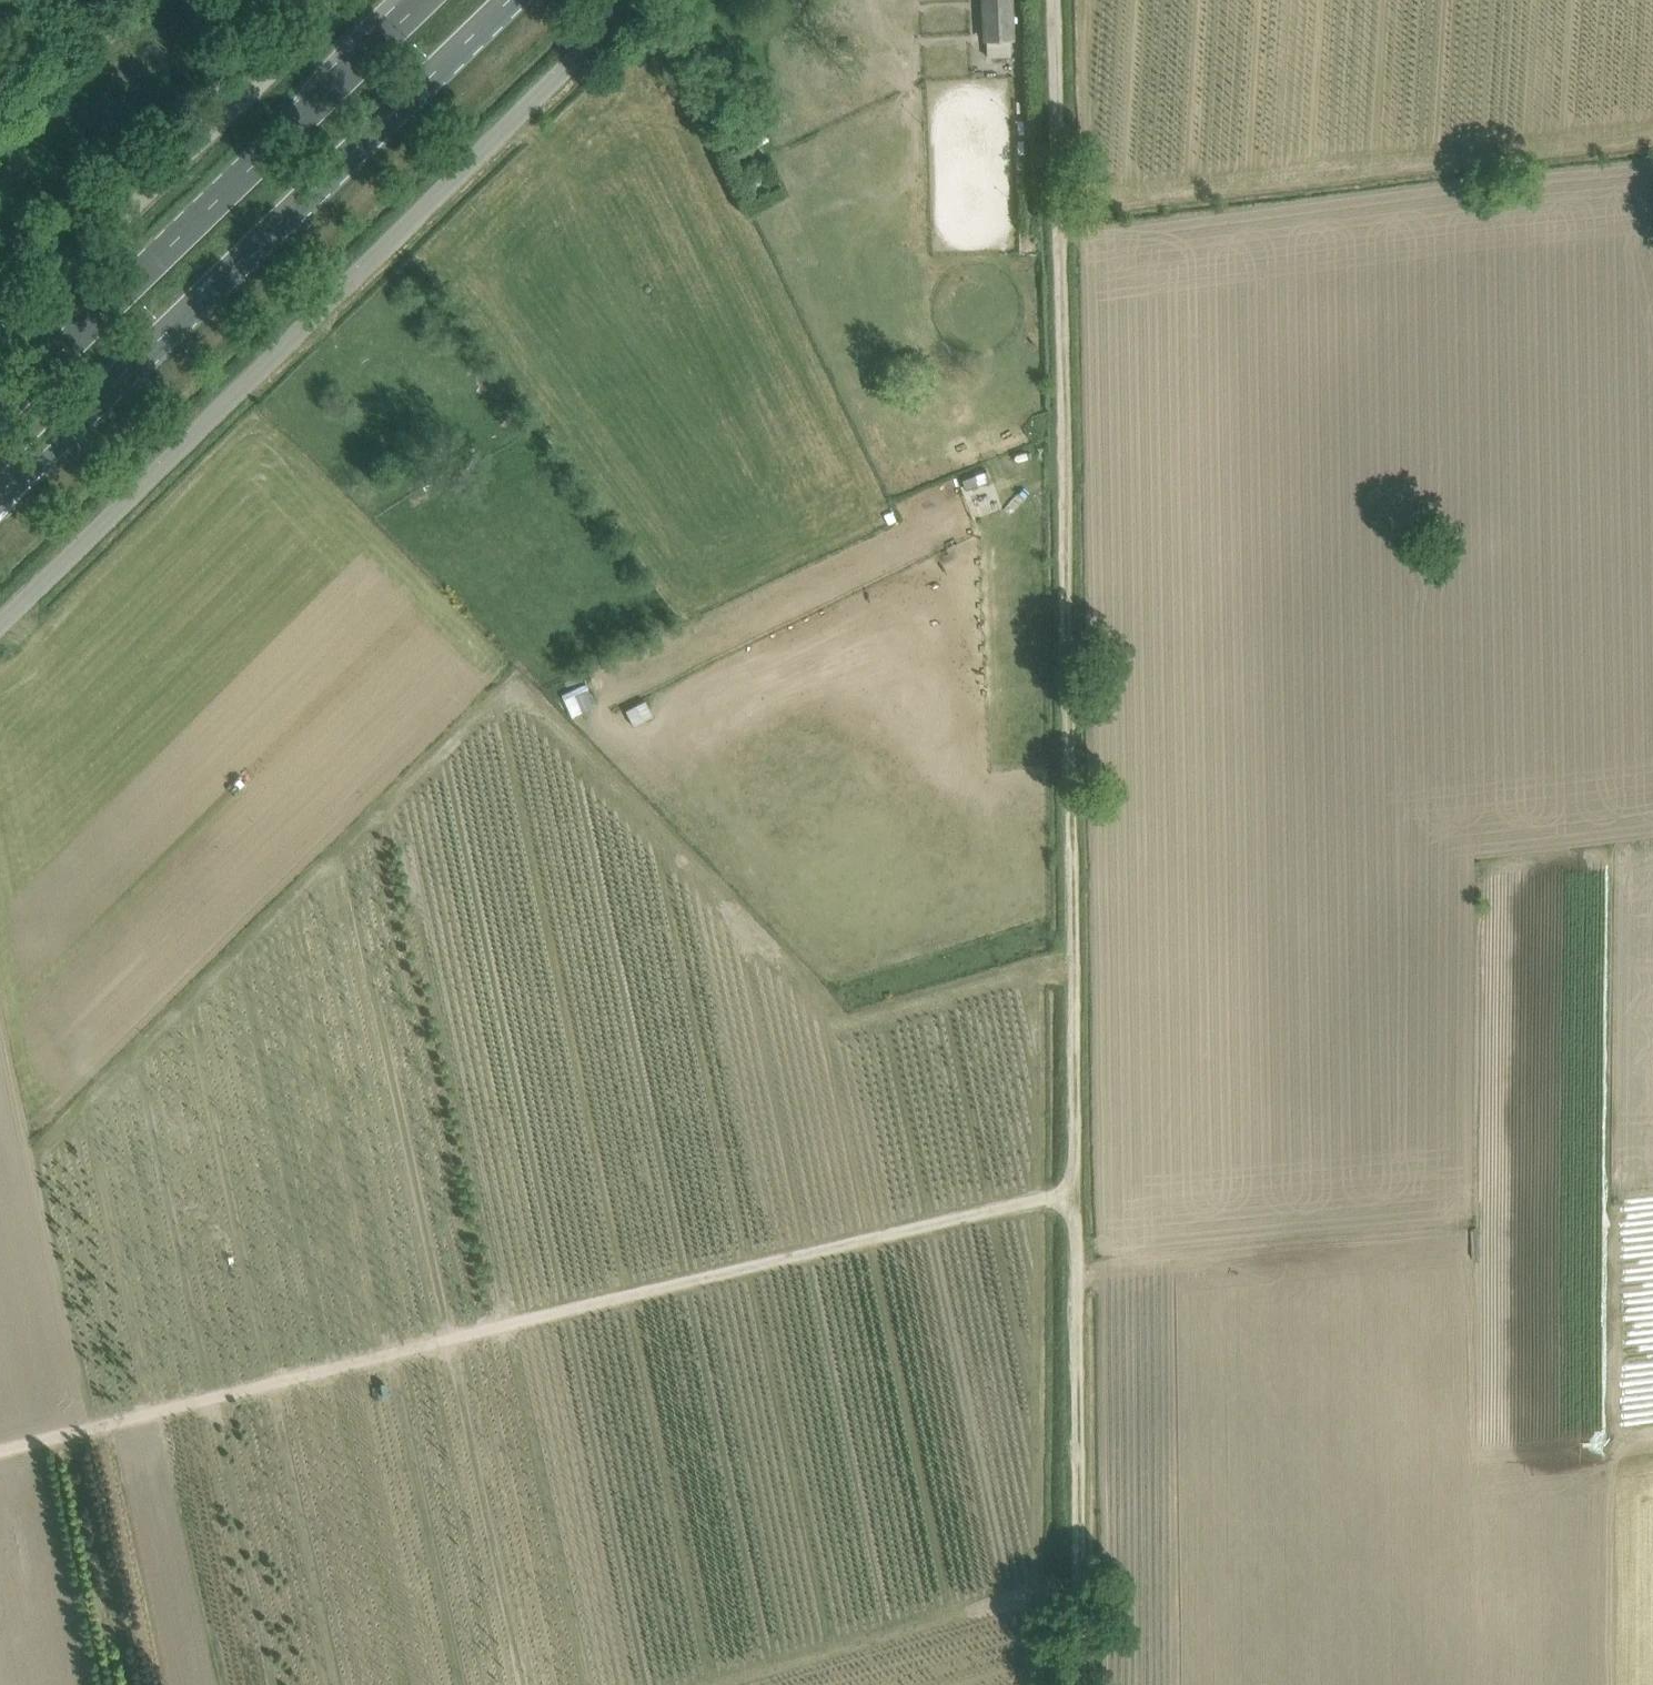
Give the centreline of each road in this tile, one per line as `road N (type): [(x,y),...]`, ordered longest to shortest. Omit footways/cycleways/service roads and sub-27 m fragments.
road 1 (track): [(1085,1684),(1084,776),(1063,0)]
road 2 (track): [(0,1457),(1081,1194)]
road 3 (unclassified): [(0,631),(629,0)]
road 4 (primary): [(0,491),(504,0)]
road 5 (primary): [(426,0),(0,413)]
road 6 (unclassified): [(0,331),(342,0)]

